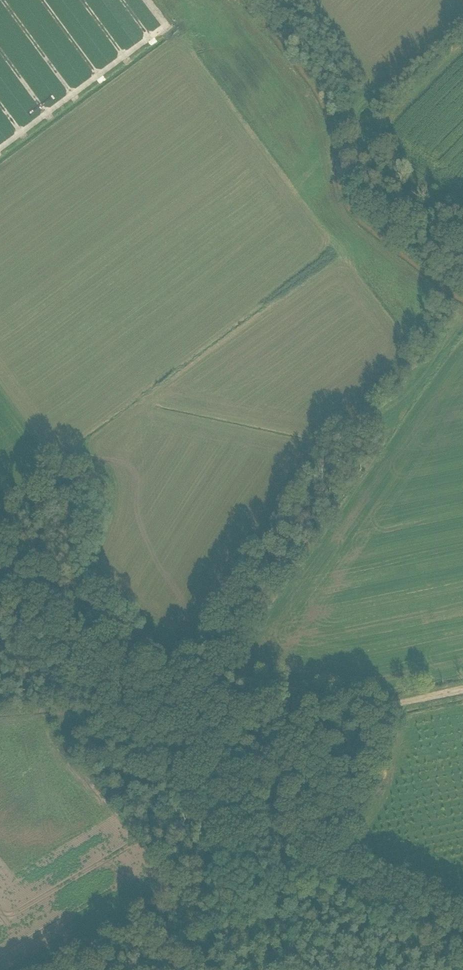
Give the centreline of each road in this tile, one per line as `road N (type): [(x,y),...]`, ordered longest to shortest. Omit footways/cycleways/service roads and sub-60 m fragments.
road 1 (track): [(195,668),(349,704),(410,704),(462,689)]
road 2 (track): [(75,648),(195,668)]

